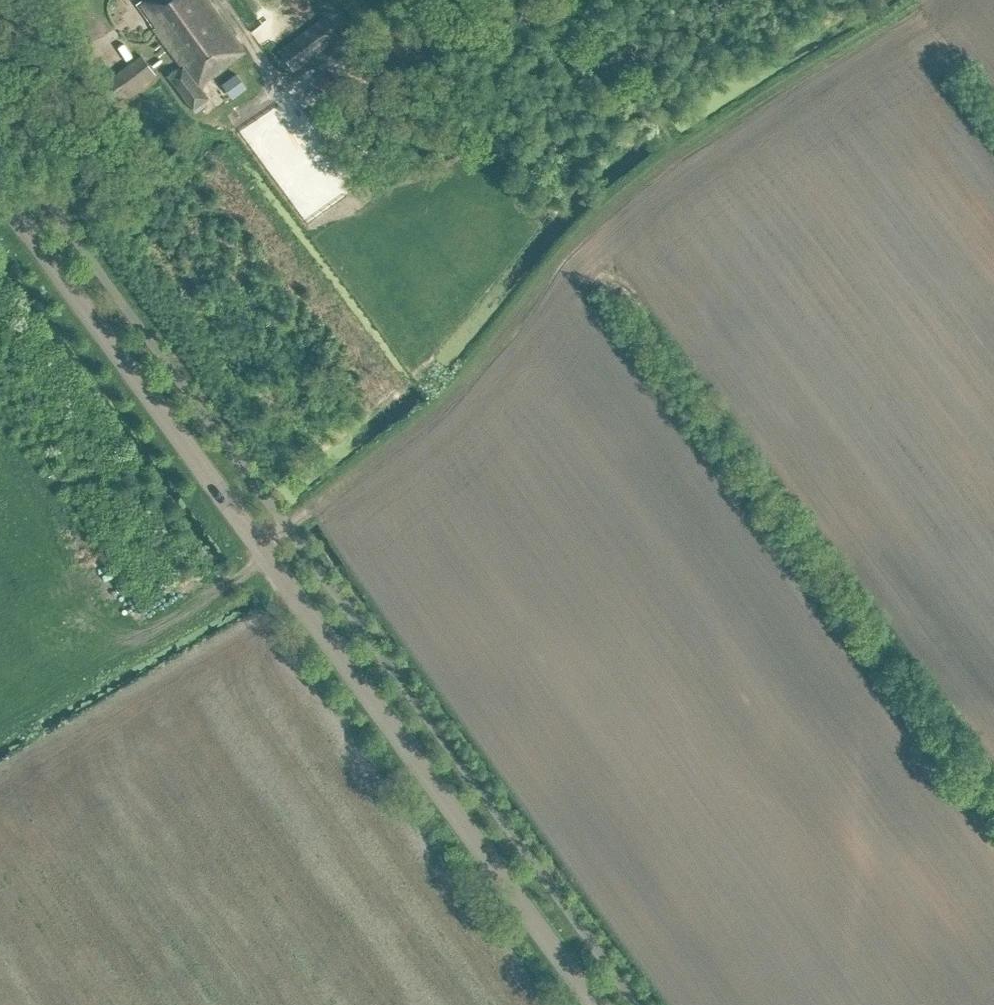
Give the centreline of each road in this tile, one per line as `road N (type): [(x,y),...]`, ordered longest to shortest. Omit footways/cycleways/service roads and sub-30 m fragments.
road 1 (tertiary): [(594,1004),(0,192)]

